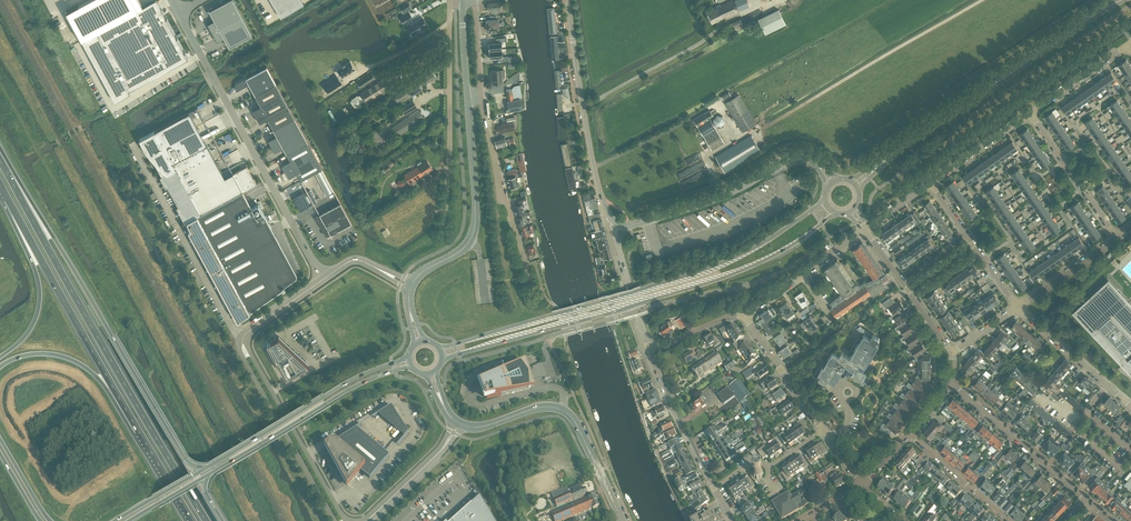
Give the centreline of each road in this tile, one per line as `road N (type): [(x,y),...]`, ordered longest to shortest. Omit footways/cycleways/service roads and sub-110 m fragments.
road 1 (secondary): [(442,359),(735,274),(835,212)]
road 2 (trunk): [(208,520),(0,159)]
road 3 (secondary): [(825,200),(753,248),(687,277),(439,348)]
road 4 (trunk): [(201,470),(183,457),(0,147)]
road 5 (unclassified): [(323,279),(178,14)]
road 6 (trunk): [(4,191),(148,448)]
road 7 (track): [(122,304),(0,87)]
road 8 (tertiary): [(622,226),(607,211),(594,168),(569,0)]
road 9 (trunk): [(408,358),(344,384),(201,470)]
road 10 (trunk): [(204,476),(343,393),(410,366)]
road 11 (tertiary): [(622,520),(566,411),(545,406),(484,426),(459,424)]
road 12 (secondary): [(411,286),(473,233),(466,92)]
road 13 (unclassified): [(463,1),(449,7),(445,210)]
road 14 (unclassified): [(345,520),(238,339)]
road 15 (unclassified): [(238,339),(336,520)]
road 16 (secondary): [(1121,0),(952,113)]
road 17 (unclassified): [(535,285),(482,90)]
road 18 (trunk): [(0,367),(45,354),(82,365),(148,448)]
road 19 (trunk): [(4,191),(41,296),(33,325),(0,358)]
road 20 (tertiary): [(1087,499),(955,384)]
road 21 (tertiary): [(622,226),(713,198),(775,167)]
road 22 (residential): [(715,489),(649,350)]
road 23 (tertiary): [(956,352),(865,230)]
road 24 (residential): [(1116,238),(1030,114)]
road 25 (residential): [(1016,307),(931,183)]
road 26 (residential): [(1130,405),(1016,307)]
road 27 (residential): [(745,317),(865,230)]
road 28 (residential): [(823,431),(745,317)]
road 29 (unclassified): [(459,424),(366,520)]
road 30 (residential): [(1011,520),(912,434)]
road 31 (residential): [(715,489),(823,431)]
road 32 (residential): [(1016,307),(1116,238)]
road 33 (secondary): [(952,113),(852,181)]
road 34 (residential): [(931,183),(1030,114)]
road 35 (residential): [(1030,114),(1130,47)]
road 36 (secondary): [(858,188),(952,113)]

